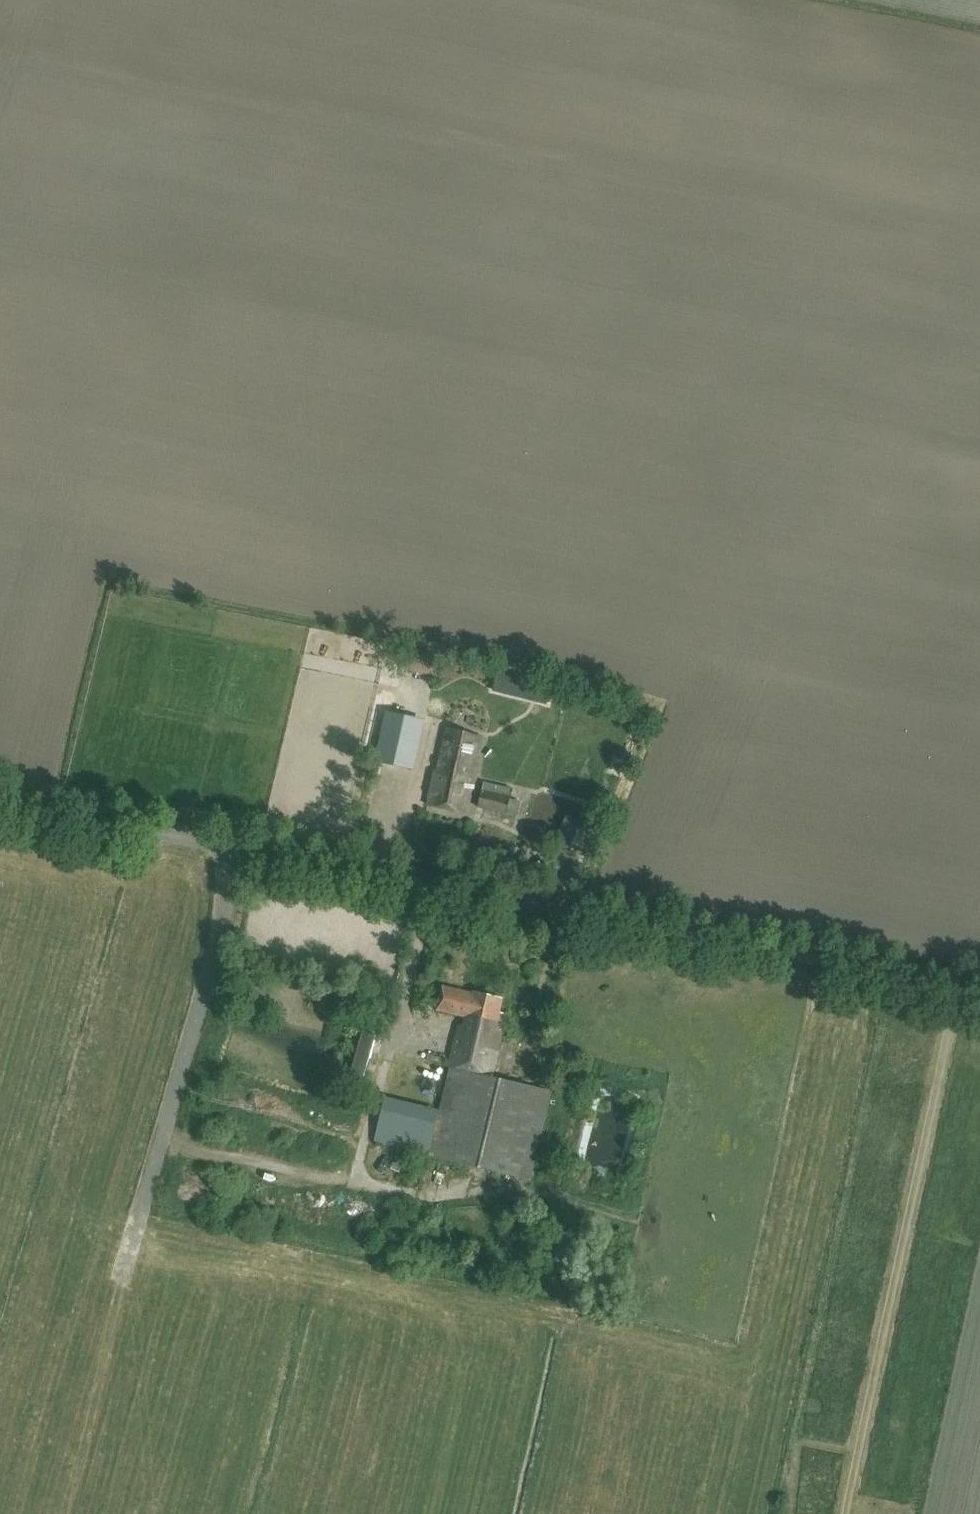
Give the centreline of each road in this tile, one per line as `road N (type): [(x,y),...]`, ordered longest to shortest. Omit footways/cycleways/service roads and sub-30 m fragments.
road 1 (unclassified): [(951,985),(241,849)]
road 2 (unclassified): [(50,1513),(241,849)]
road 3 (unclassified): [(846,1513),(951,985)]
road 4 (unclassified): [(241,849),(0,803)]

